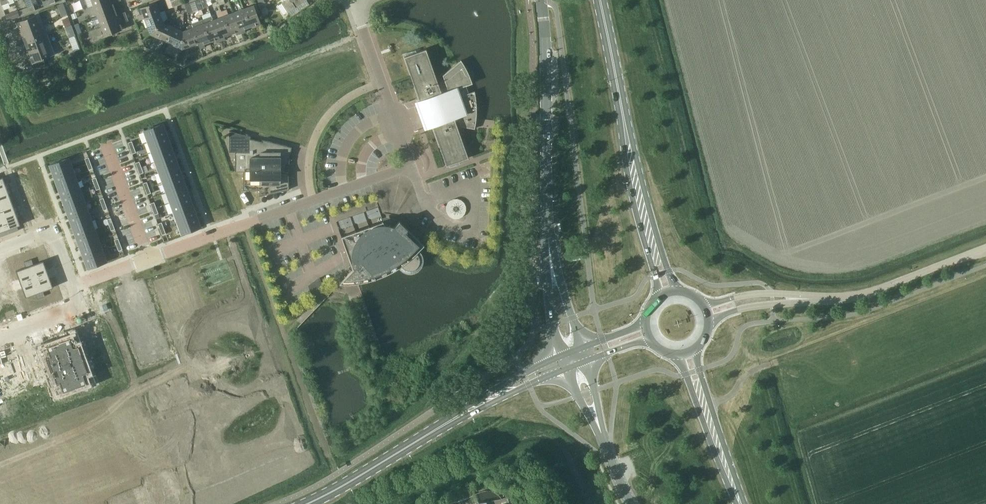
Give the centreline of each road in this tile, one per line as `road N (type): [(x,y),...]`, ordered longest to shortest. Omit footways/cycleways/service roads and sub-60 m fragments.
road 1 (tertiary): [(542,0),(551,263)]
road 2 (primary): [(652,244),(599,0)]
road 3 (secondary): [(309,503),(487,399)]
road 4 (residential): [(811,299),(875,291),(985,248)]
road 5 (residential): [(408,166),(237,227)]
road 6 (residential): [(408,166),(354,0)]
road 7 (residential): [(106,142),(148,258)]

